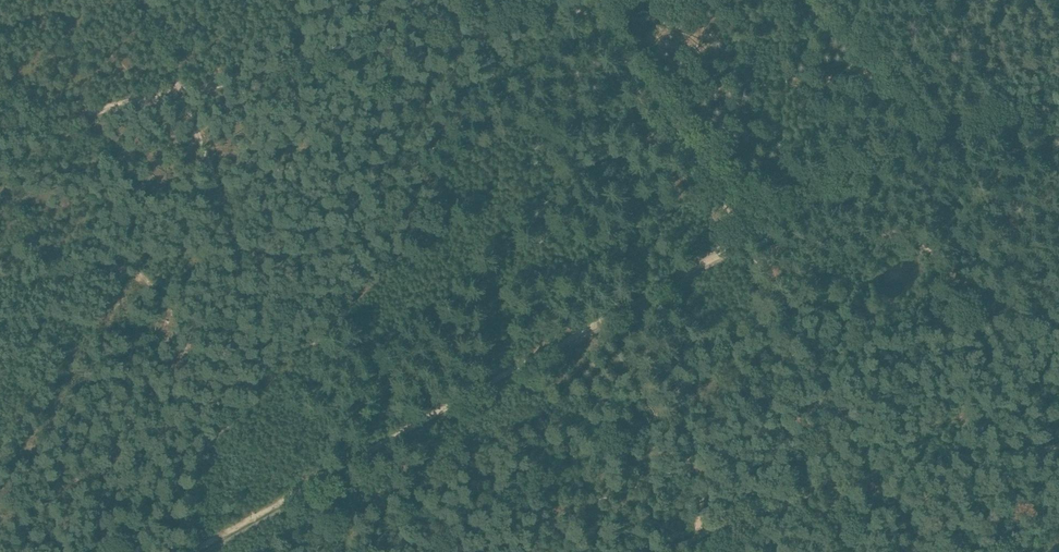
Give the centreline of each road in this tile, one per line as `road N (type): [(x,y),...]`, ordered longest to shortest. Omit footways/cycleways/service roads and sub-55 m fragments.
road 1 (track): [(764,0),(733,12),(578,11),(0,126)]
road 2 (track): [(186,551),(763,232)]
road 3 (track): [(655,551),(889,465),(1058,446)]
road 4 (track): [(763,232),(942,125),(1058,103)]
road 5 (track): [(763,232),(584,0)]
road 6 (track): [(942,125),(848,0)]

